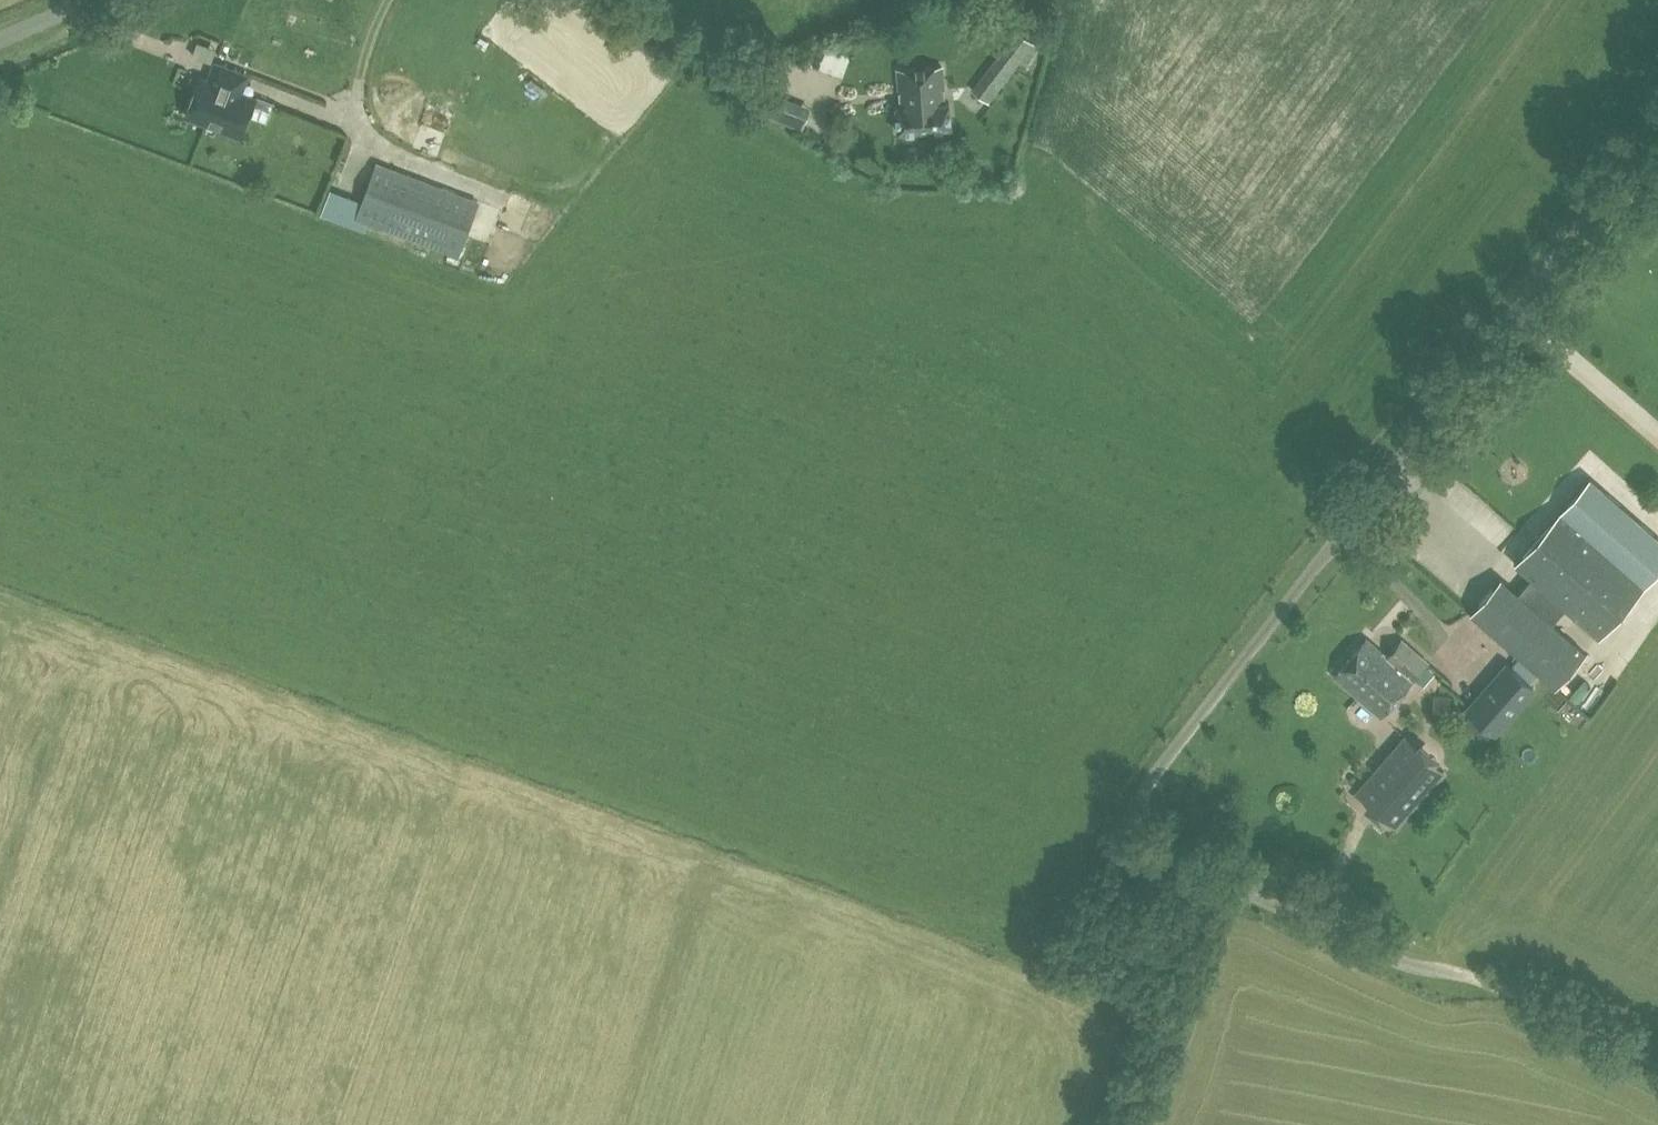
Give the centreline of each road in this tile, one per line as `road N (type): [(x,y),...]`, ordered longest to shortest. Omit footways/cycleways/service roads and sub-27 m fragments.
road 1 (unclassified): [(1474,988),(1412,959),(1376,954),(1149,854),(1140,829),(1142,794),(1657,135)]

